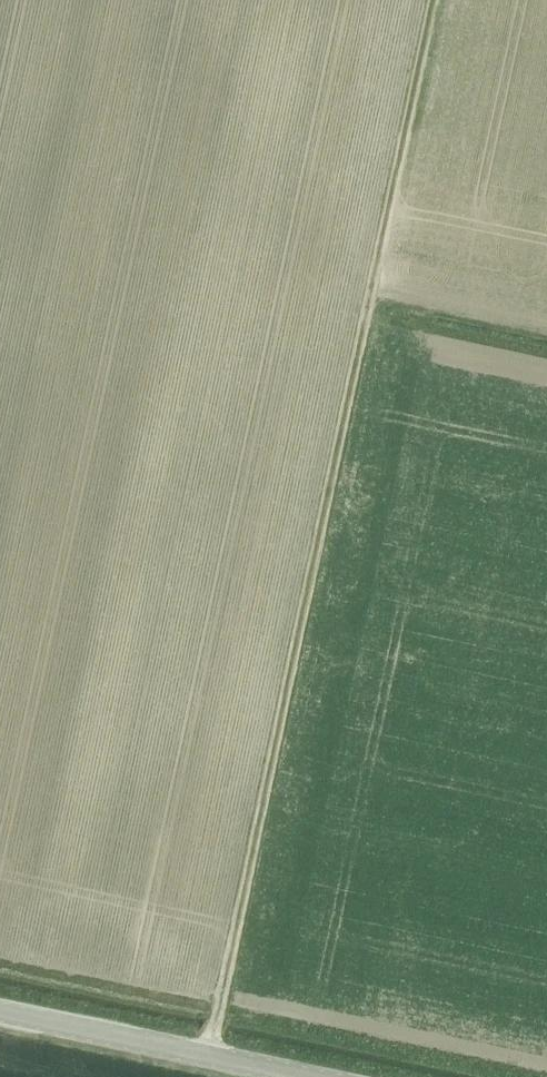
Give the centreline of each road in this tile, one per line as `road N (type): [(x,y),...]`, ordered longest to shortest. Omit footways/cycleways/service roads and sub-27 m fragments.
road 1 (track): [(208,1057),(434,0)]
road 2 (unclassified): [(304,1076),(0,1013)]
road 3 (track): [(546,326),(372,289)]

